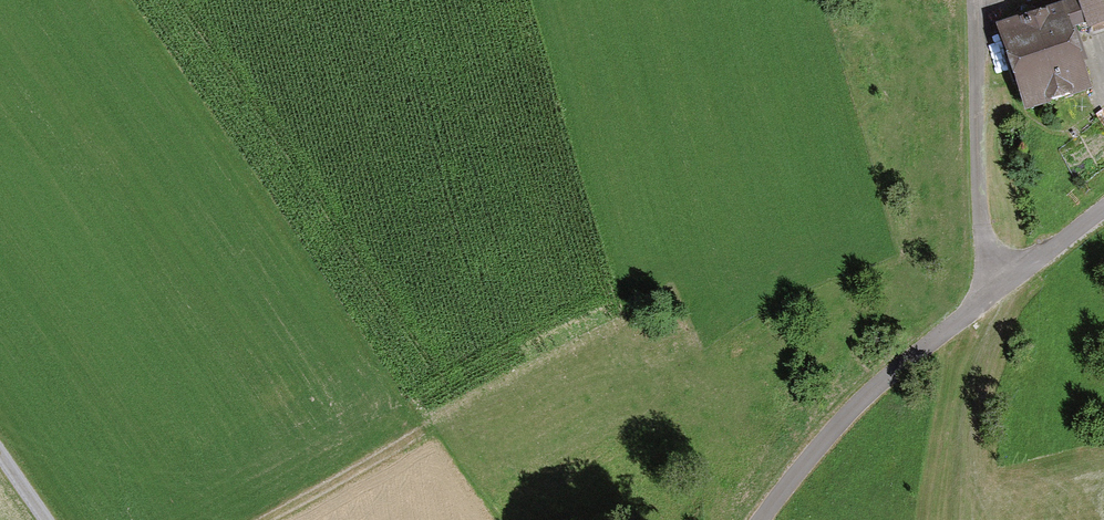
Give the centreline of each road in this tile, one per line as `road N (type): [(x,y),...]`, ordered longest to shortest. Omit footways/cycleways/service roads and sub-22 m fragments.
road 1 (unclassified): [(760,519),(820,443),(994,288)]
road 2 (unclassified): [(994,288),(979,226),(971,0)]
road 3 (track): [(419,432),(262,519)]
road 4 (unclassified): [(994,288),(1103,205)]

